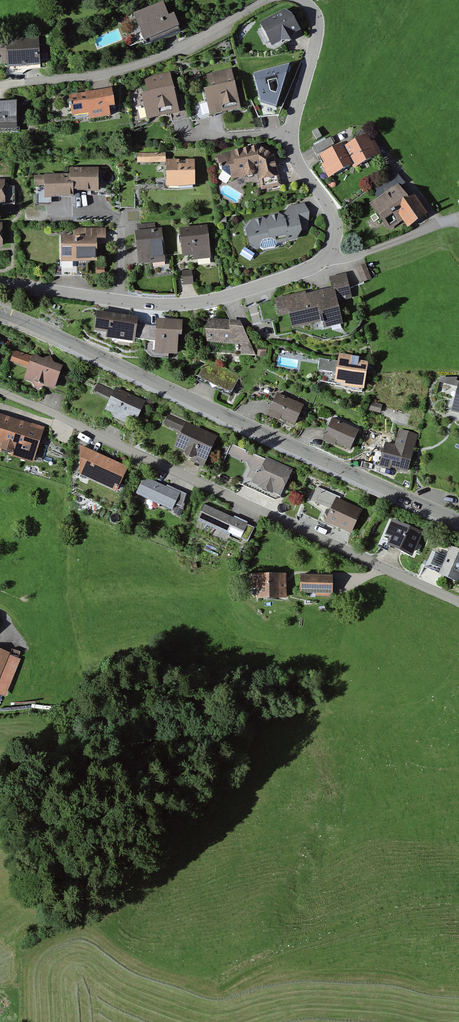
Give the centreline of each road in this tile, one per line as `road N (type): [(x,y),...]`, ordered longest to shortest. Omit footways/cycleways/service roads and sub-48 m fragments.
road 1 (residential): [(0,284),(191,303),(326,258),(334,241),(330,208),(289,136),(318,27),(301,0)]
road 2 (residential): [(458,602),(0,391)]
road 3 (residential): [(0,312),(458,521)]
road 4 (residential): [(268,0),(170,53),(101,74),(0,85)]

